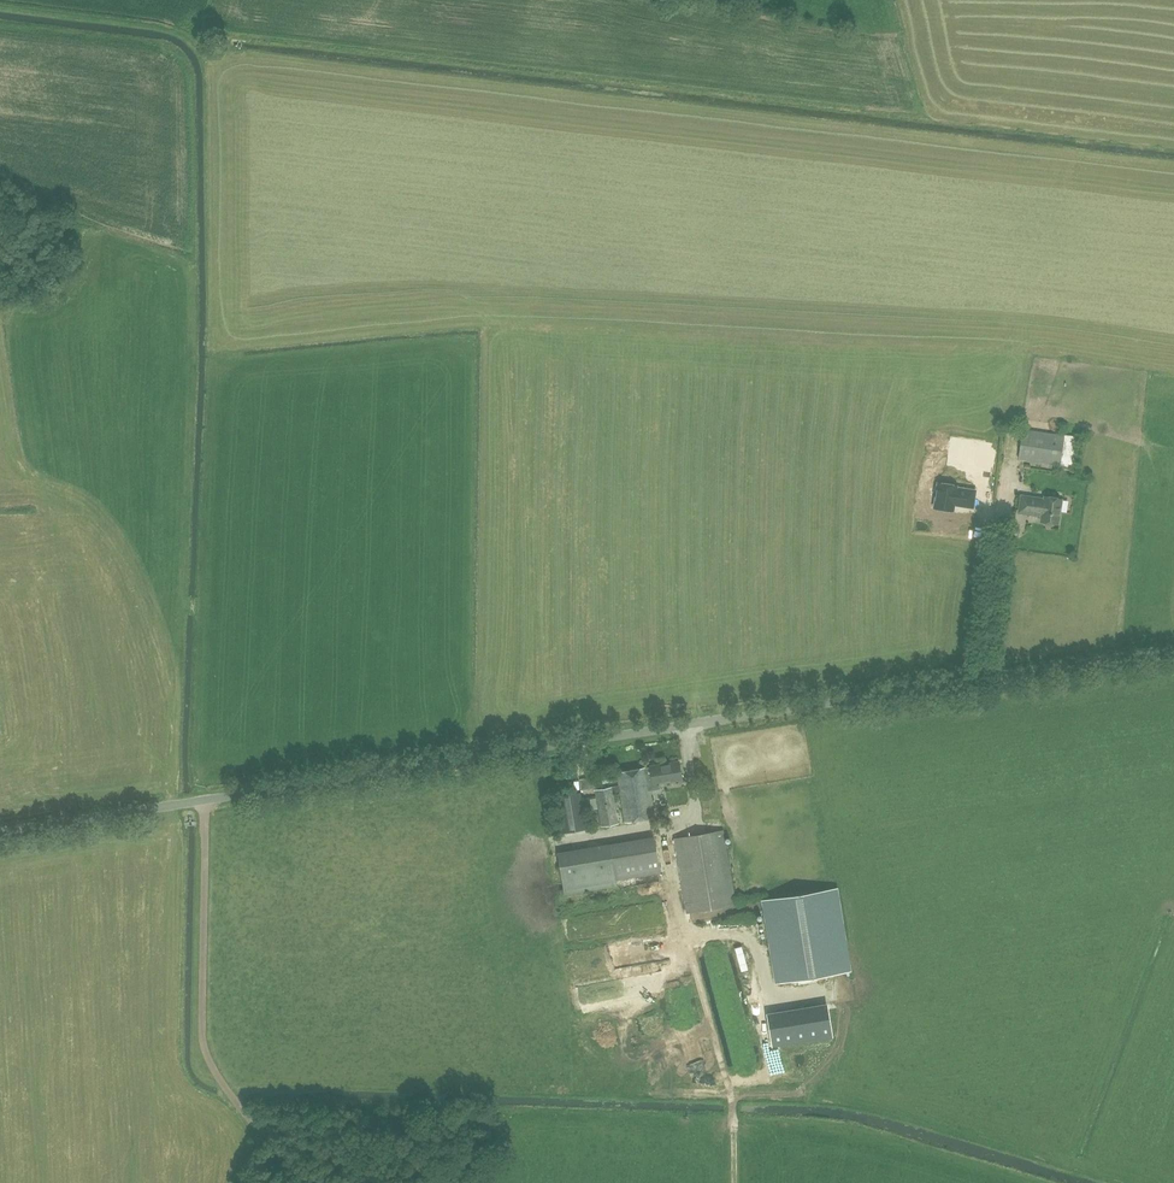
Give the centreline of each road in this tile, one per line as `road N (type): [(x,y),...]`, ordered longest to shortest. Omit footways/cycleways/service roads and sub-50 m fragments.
road 1 (unclassified): [(0,829),(1173,649)]

